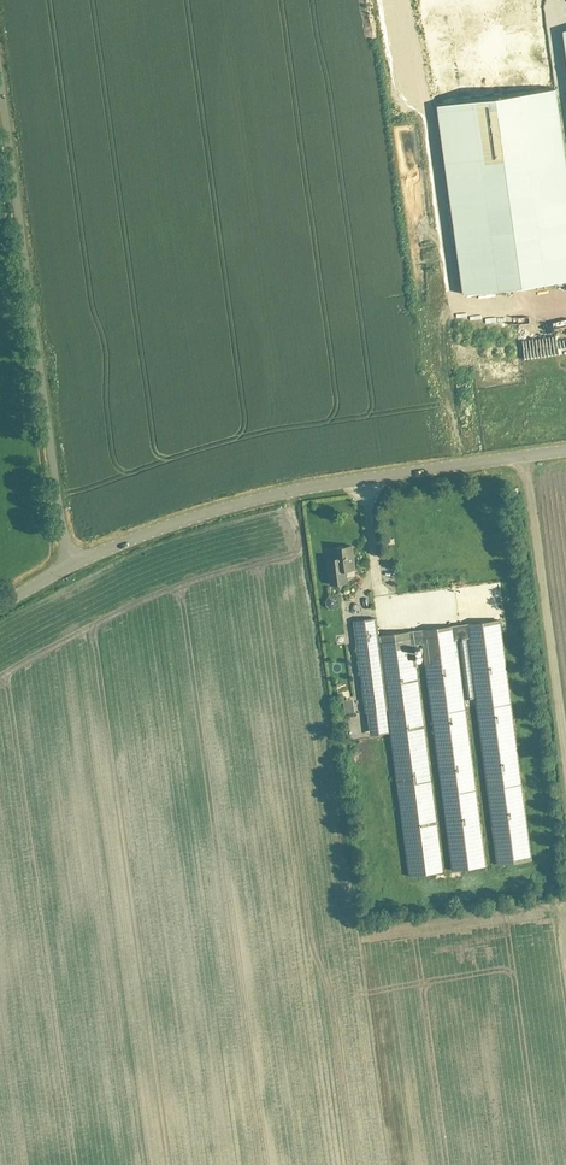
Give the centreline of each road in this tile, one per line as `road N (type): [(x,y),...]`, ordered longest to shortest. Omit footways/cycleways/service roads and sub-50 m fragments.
road 1 (unclassified): [(0,607),(73,566),(233,506),(565,450)]

